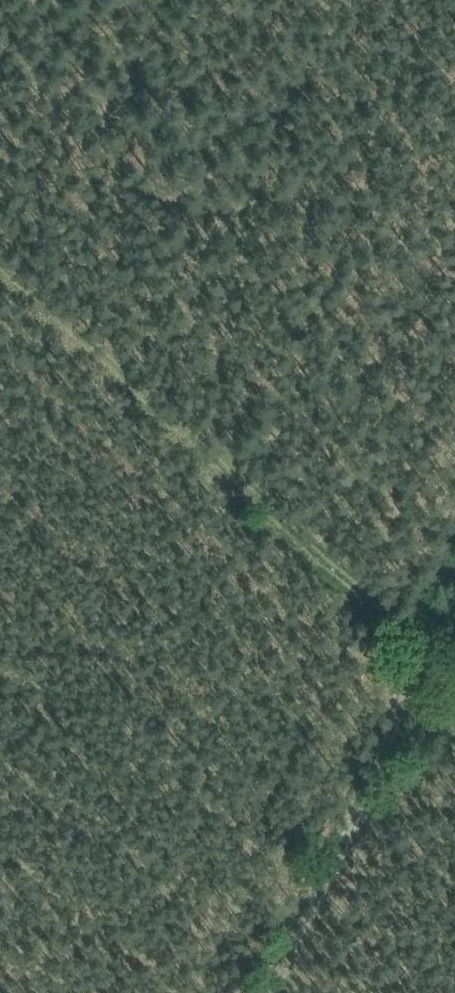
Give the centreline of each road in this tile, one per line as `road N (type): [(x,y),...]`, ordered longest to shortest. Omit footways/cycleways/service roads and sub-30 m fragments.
road 1 (track): [(454,580),(252,992)]

